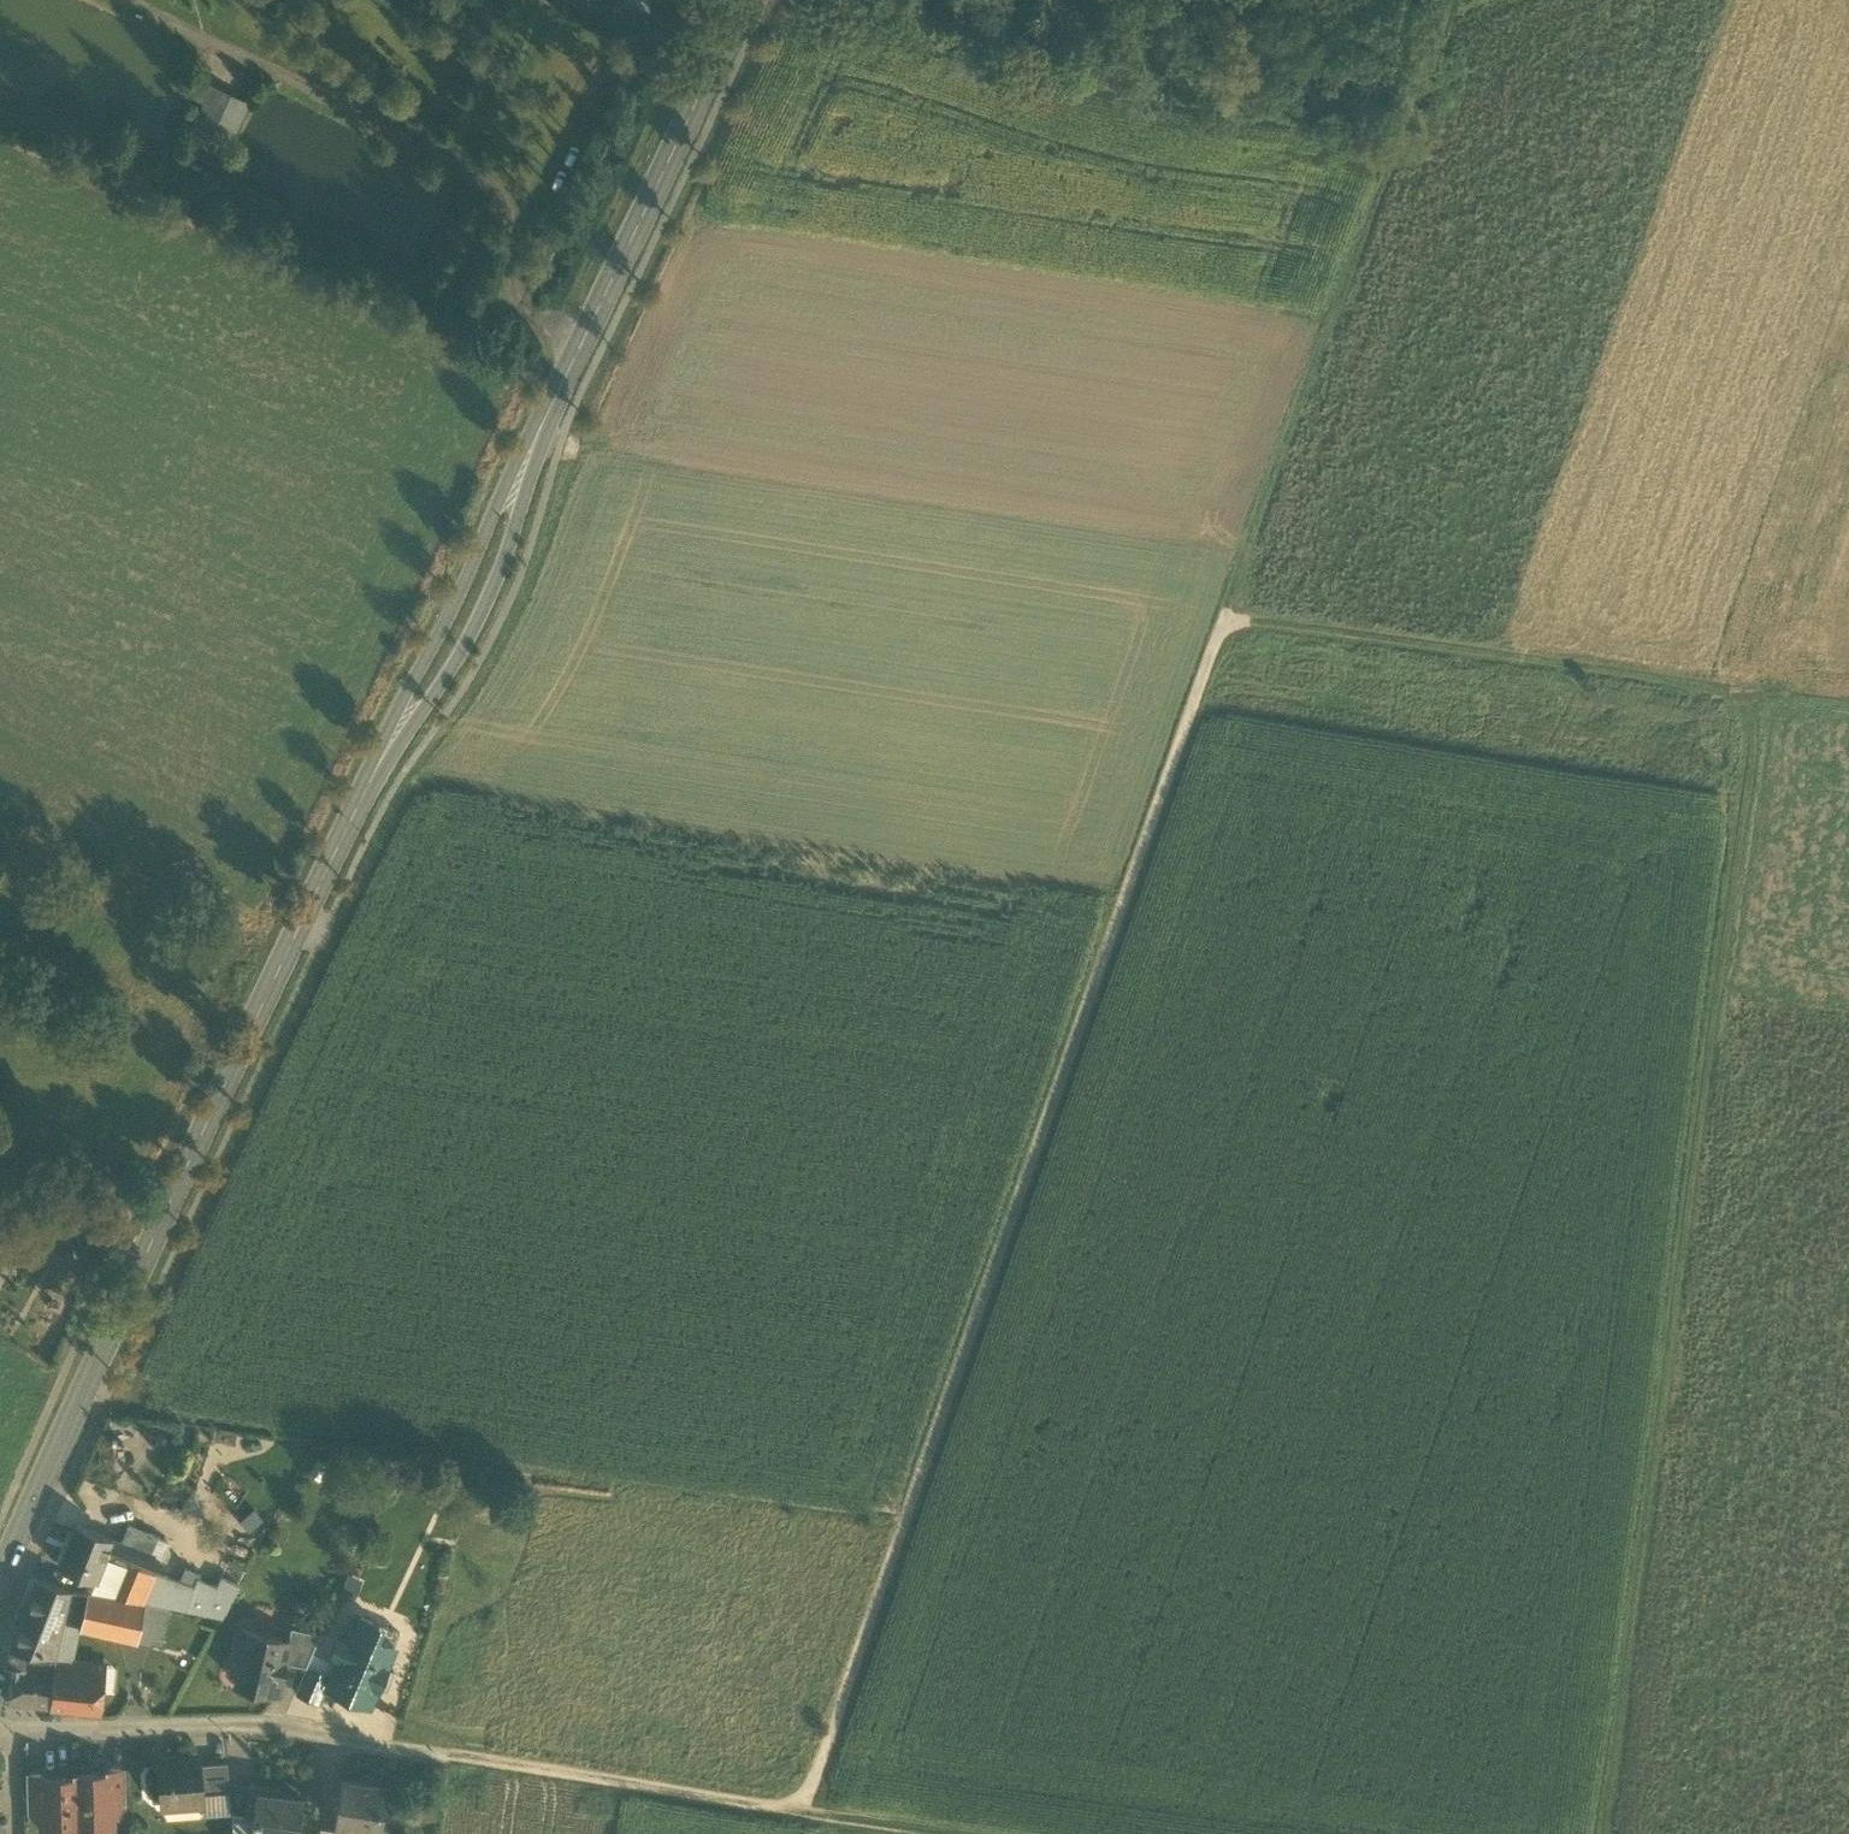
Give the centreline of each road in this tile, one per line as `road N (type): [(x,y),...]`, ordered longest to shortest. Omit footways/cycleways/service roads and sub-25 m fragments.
road 1 (secondary): [(0,1601),(128,1295),(357,810),(502,533),(743,0)]
road 2 (track): [(798,1810),(1224,618)]
road 3 (track): [(1592,1833),(1760,698)]
road 4 (track): [(1224,618),(1441,0)]
road 5 (track): [(584,342),(530,299),(538,211),(514,187),(110,0)]
road 6 (track): [(1224,618),(1848,711)]
road 7 (residential): [(17,1731),(250,1733),(446,1759)]
road 8 (track): [(446,1759),(798,1810)]
road 9 (track): [(798,1810),(958,1833)]

